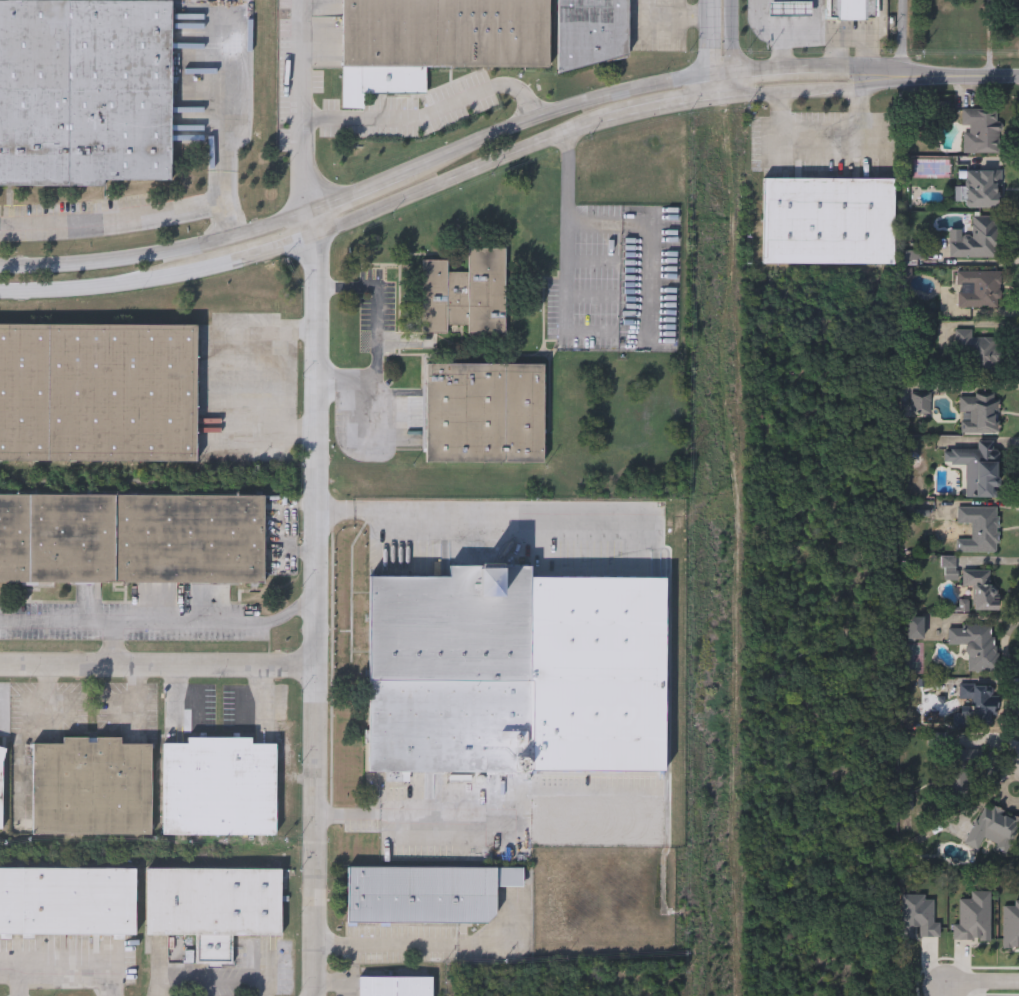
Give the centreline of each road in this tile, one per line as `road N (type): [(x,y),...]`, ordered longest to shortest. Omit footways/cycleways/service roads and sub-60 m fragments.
road 1 (residential): [(315,995),(318,288),(308,208)]
road 2 (tertiary): [(0,290),(132,285),(226,267),(602,118),(736,95)]
road 3 (tertiary): [(710,73),(591,99),(405,171)]
road 4 (residential): [(0,665),(316,666)]
road 5 (tertiary): [(308,208),(217,240),(132,256),(0,264)]
road 6 (tertiary): [(991,77),(862,79)]

